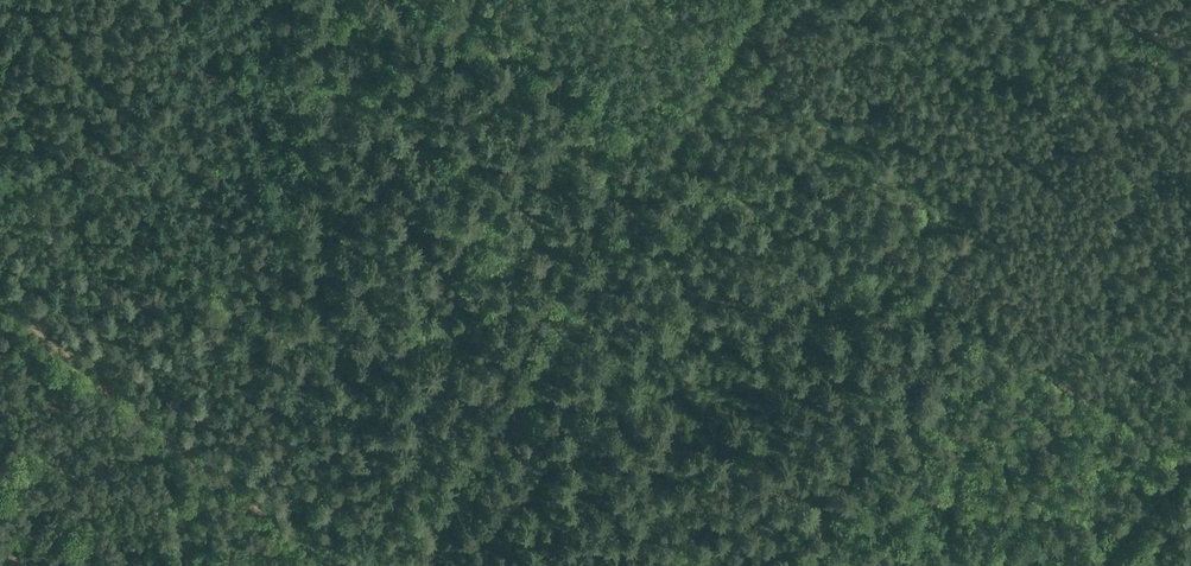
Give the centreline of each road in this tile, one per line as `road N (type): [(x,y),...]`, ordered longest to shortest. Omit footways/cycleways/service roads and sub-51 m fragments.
road 1 (track): [(0,295),(326,565)]
road 2 (track): [(1099,565),(1189,452)]

